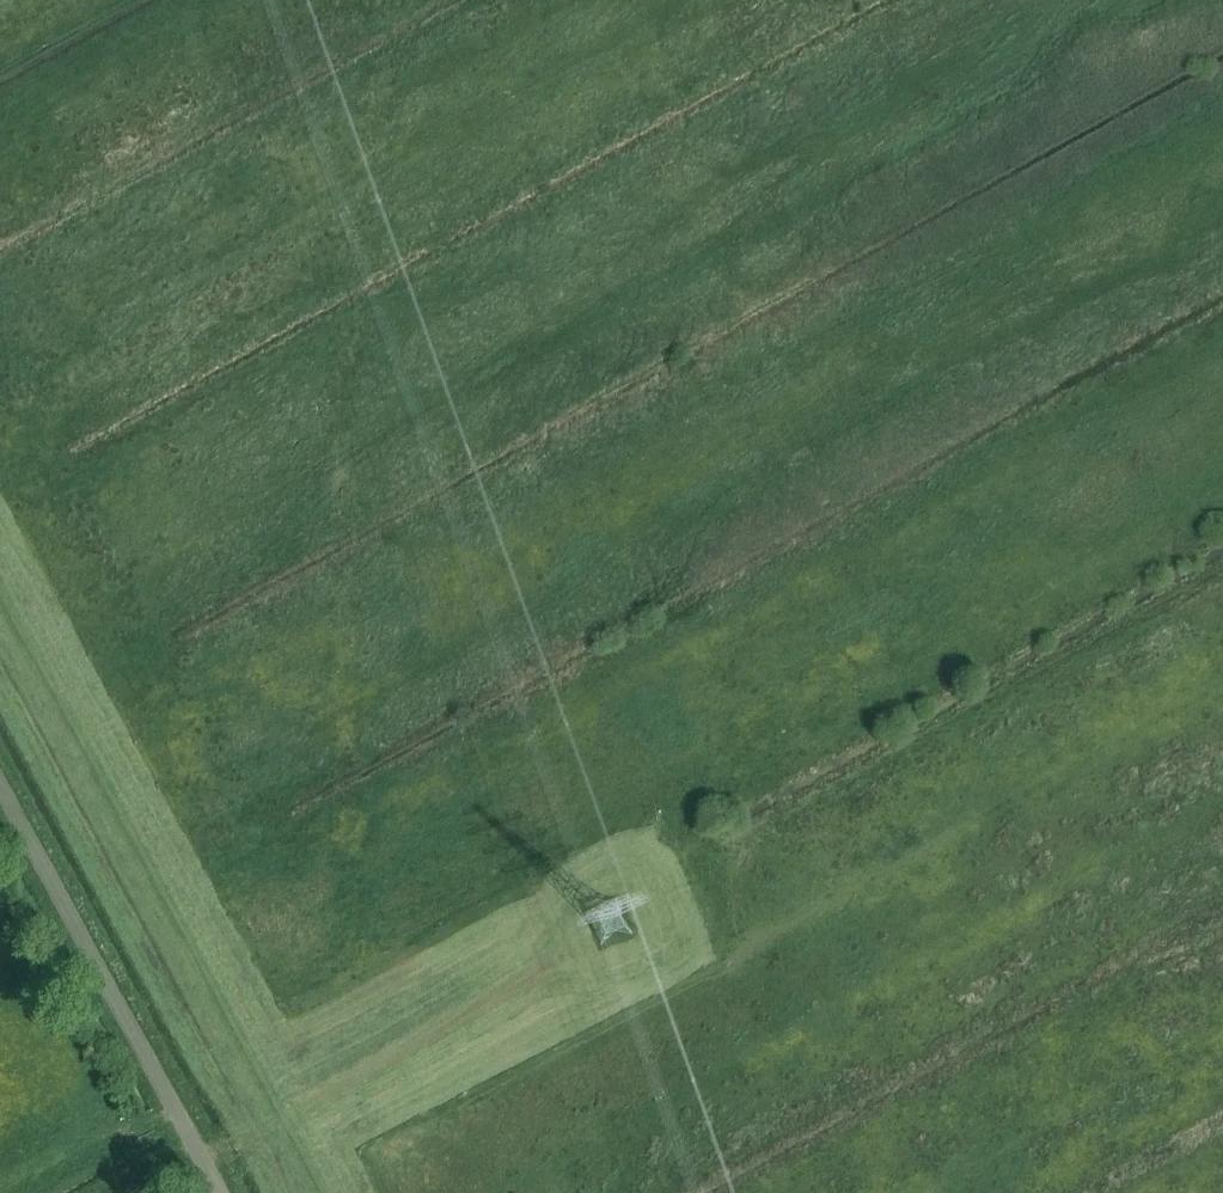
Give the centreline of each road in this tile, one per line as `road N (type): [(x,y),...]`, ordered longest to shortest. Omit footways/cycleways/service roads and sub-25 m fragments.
road 1 (track): [(330,1192),(0,573)]
road 2 (unclassified): [(218,1192),(0,786)]

